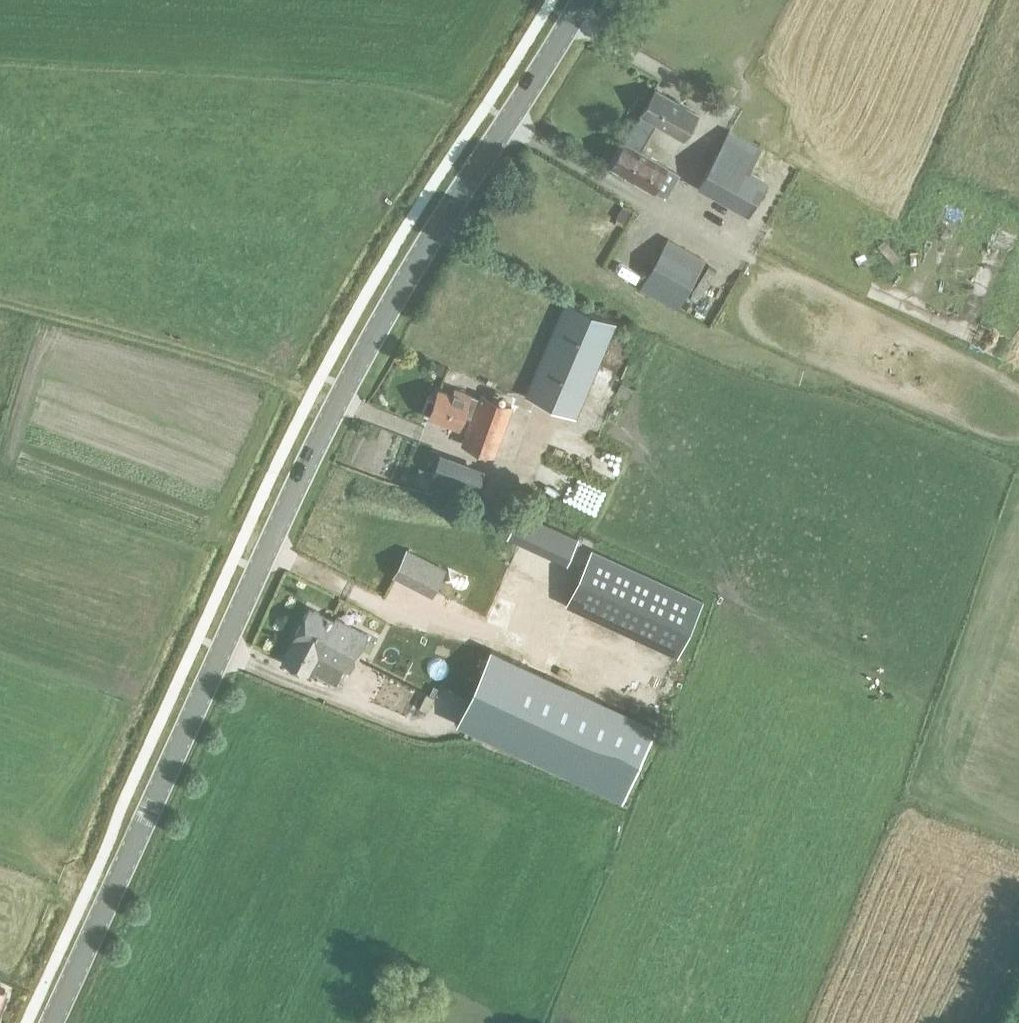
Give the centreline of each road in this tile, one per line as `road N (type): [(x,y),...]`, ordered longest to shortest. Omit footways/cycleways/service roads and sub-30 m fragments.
road 1 (tertiary): [(55,1022),(335,408),(580,0)]

